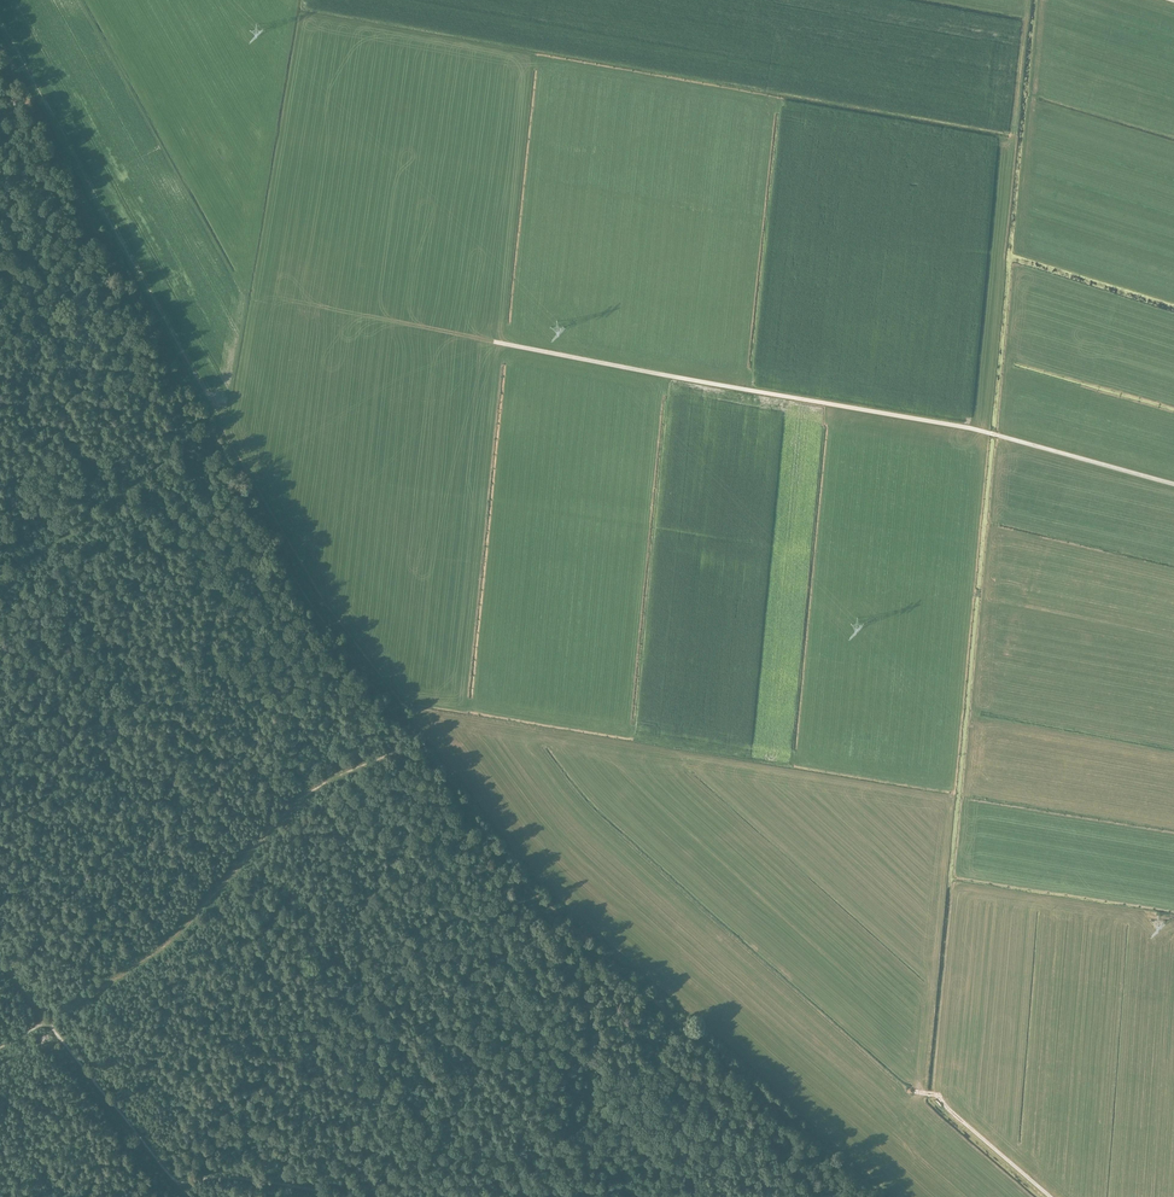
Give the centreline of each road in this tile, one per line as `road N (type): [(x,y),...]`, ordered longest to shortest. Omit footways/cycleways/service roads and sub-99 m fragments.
road 1 (track): [(0,121),(28,102),(300,589),(414,741)]
road 2 (track): [(414,741),(519,880),(881,1196)]
road 3 (track): [(46,1022),(169,941),(308,794),(414,741)]
road 4 (track): [(519,880),(584,1005),(580,1196)]
road 5 (track): [(0,575),(105,508),(206,427)]
road 6 (track): [(180,1183),(46,1022)]
road 7 (track): [(180,1183),(250,1179),(348,1196)]

